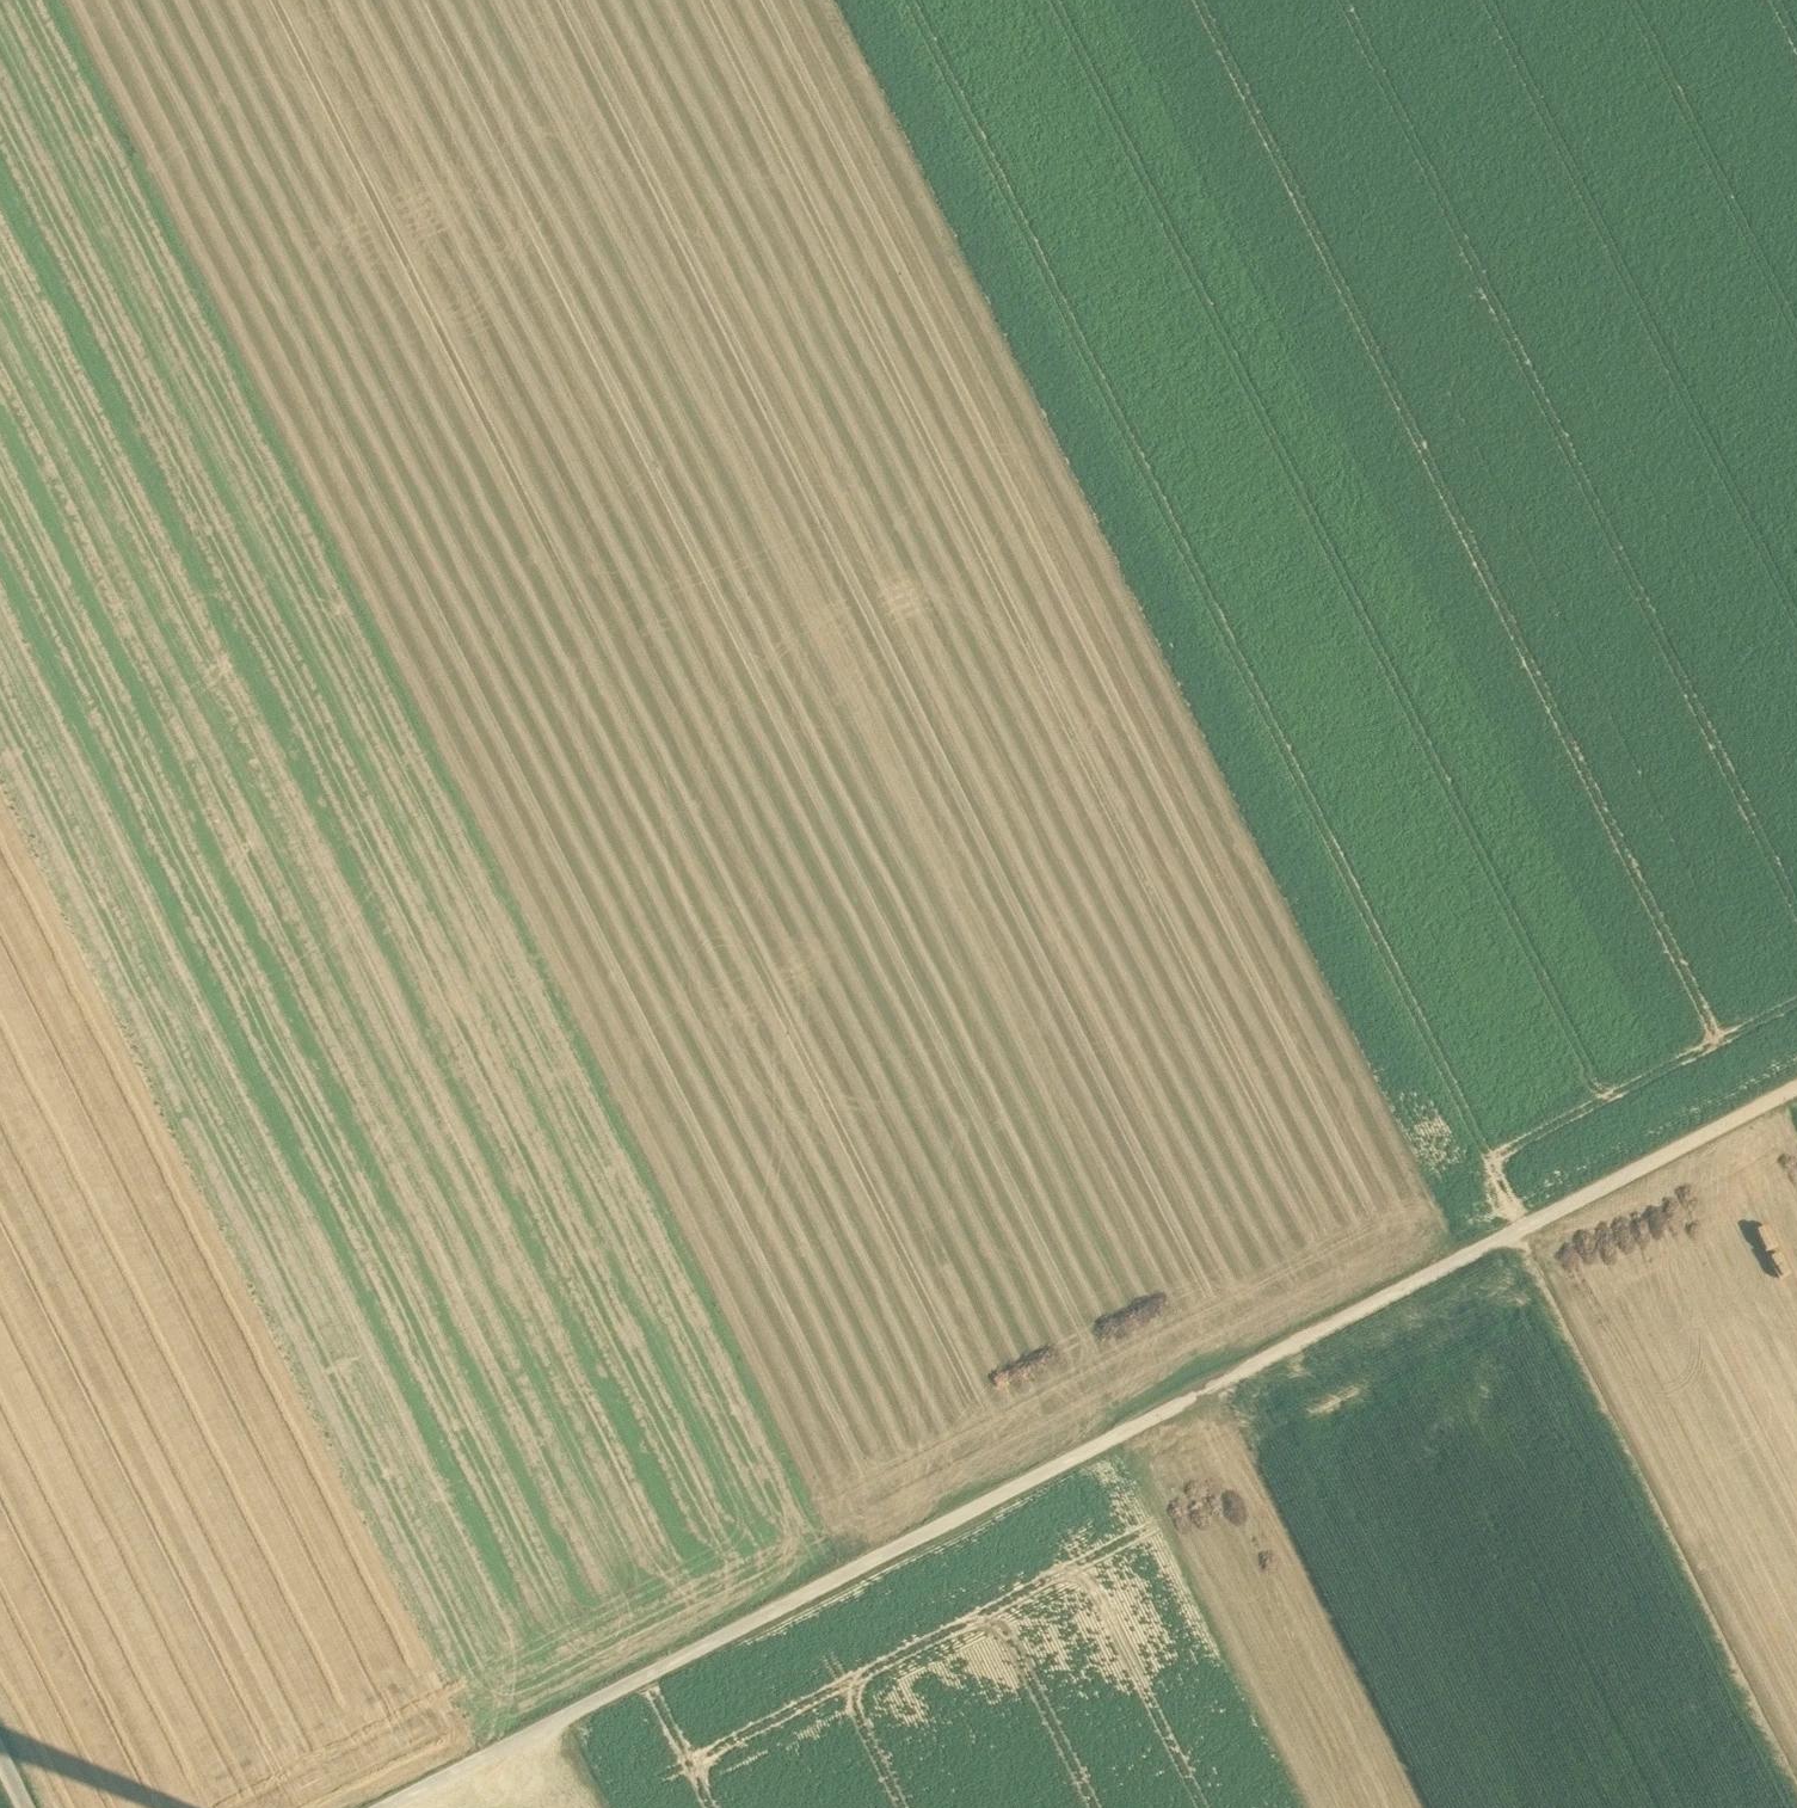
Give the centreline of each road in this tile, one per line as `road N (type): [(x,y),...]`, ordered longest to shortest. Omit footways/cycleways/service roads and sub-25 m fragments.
road 1 (track): [(1796,1116),(435,1807)]

